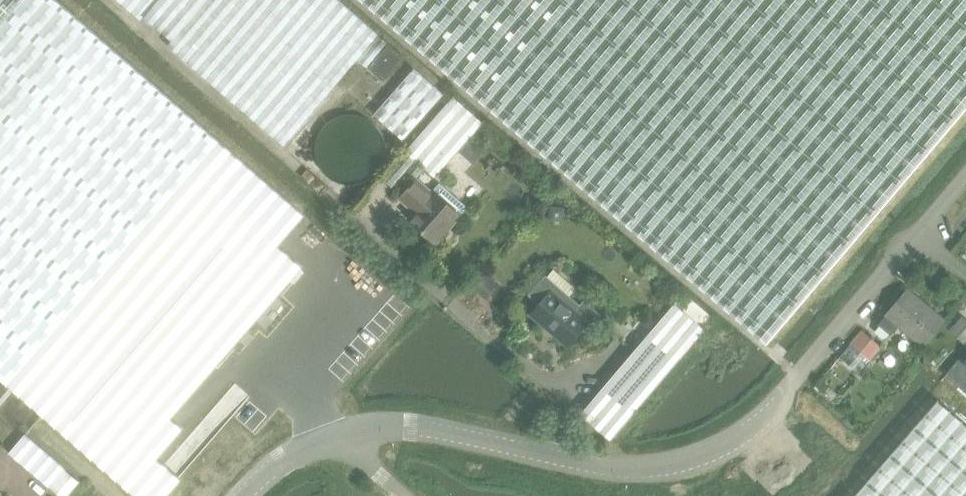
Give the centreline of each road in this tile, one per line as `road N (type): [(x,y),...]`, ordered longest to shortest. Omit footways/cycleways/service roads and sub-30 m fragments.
road 1 (unclassified): [(331,436),(386,423),(550,457),(630,467),(690,461),(754,428),(917,240)]

